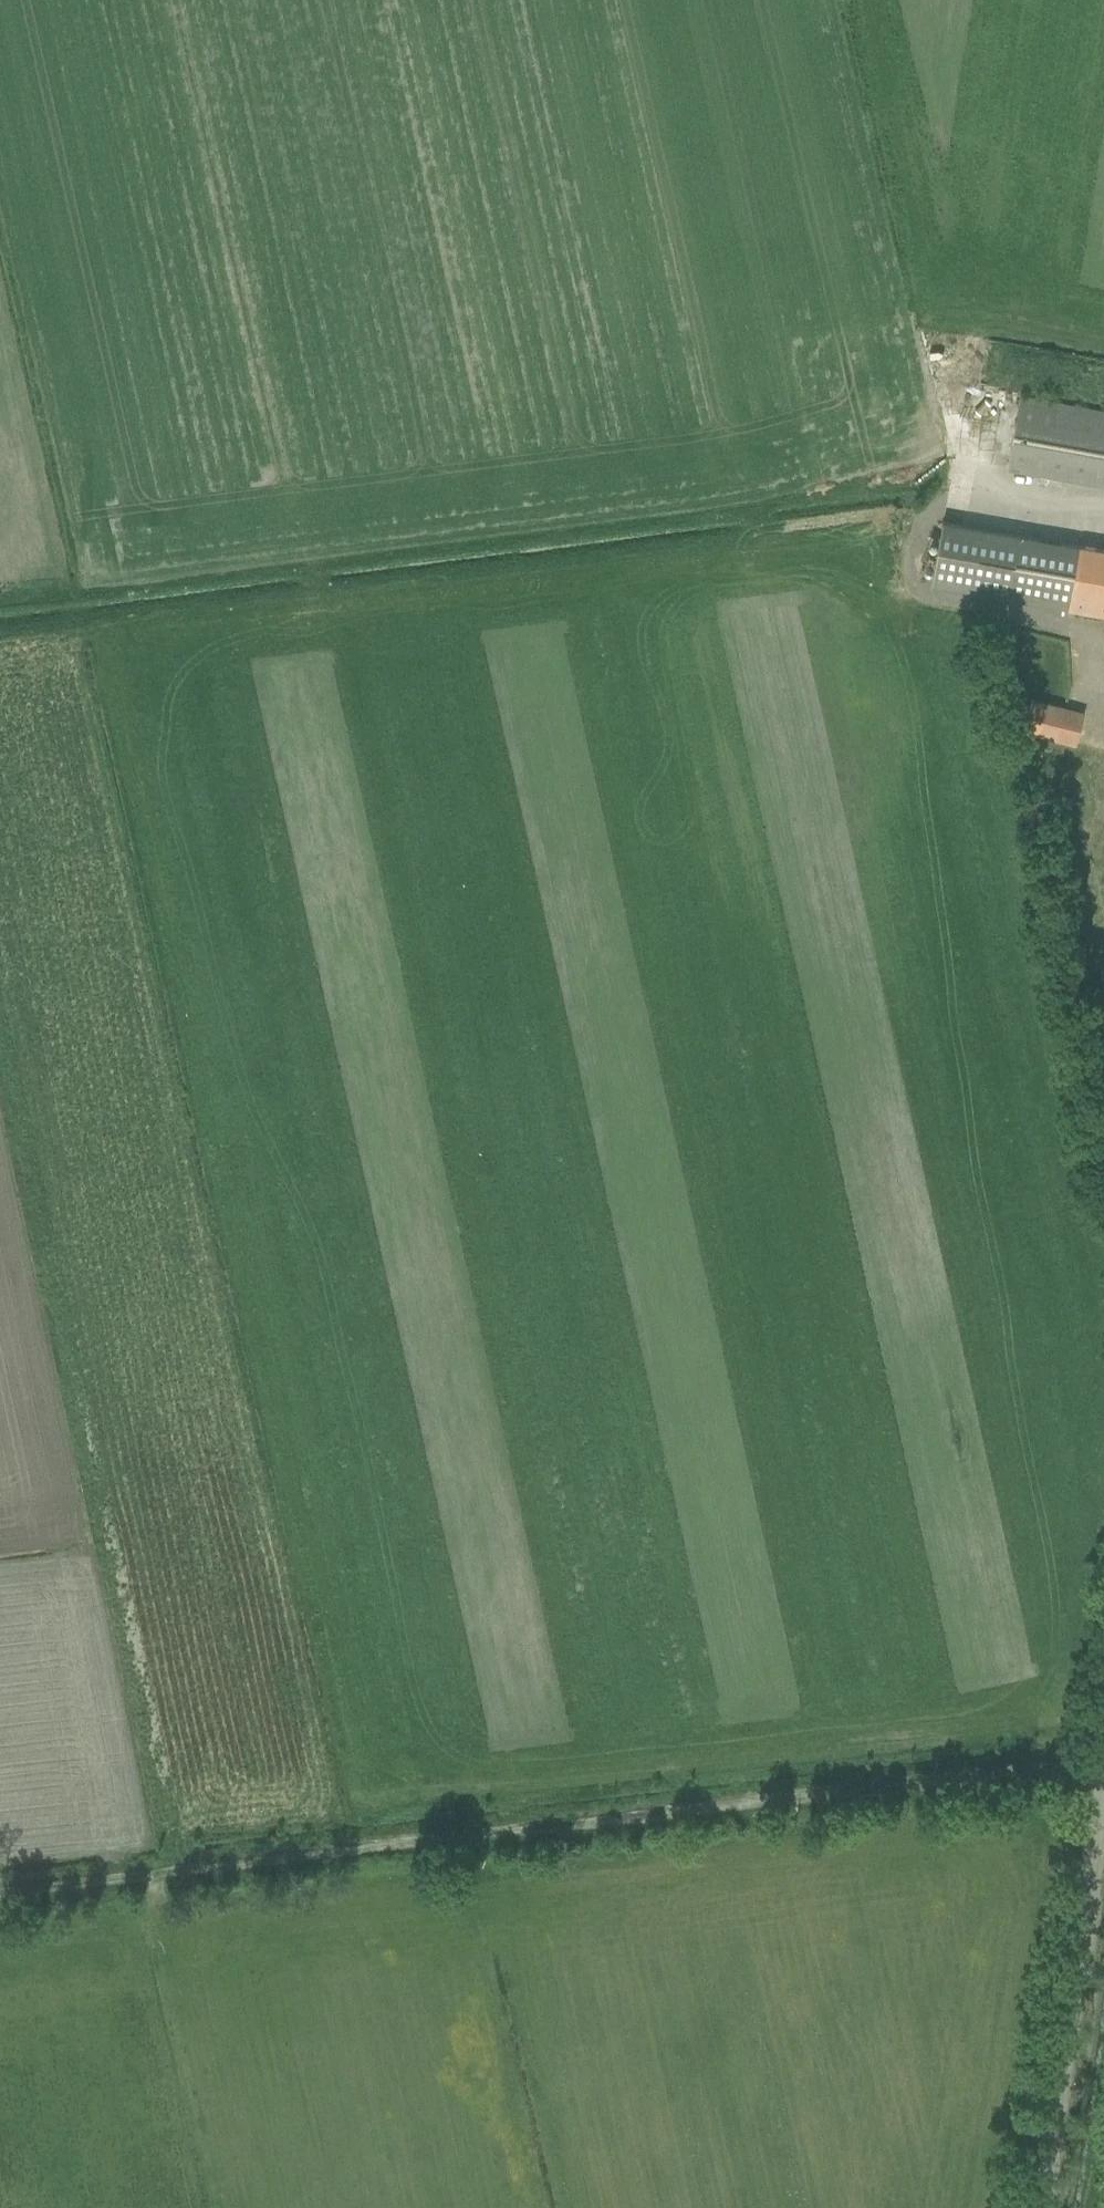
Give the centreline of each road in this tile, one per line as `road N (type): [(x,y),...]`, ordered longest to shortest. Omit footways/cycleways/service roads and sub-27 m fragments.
road 1 (track): [(1103,1777),(986,1782),(0,1899)]
road 2 (unclassified): [(1035,2207),(1103,1776)]

